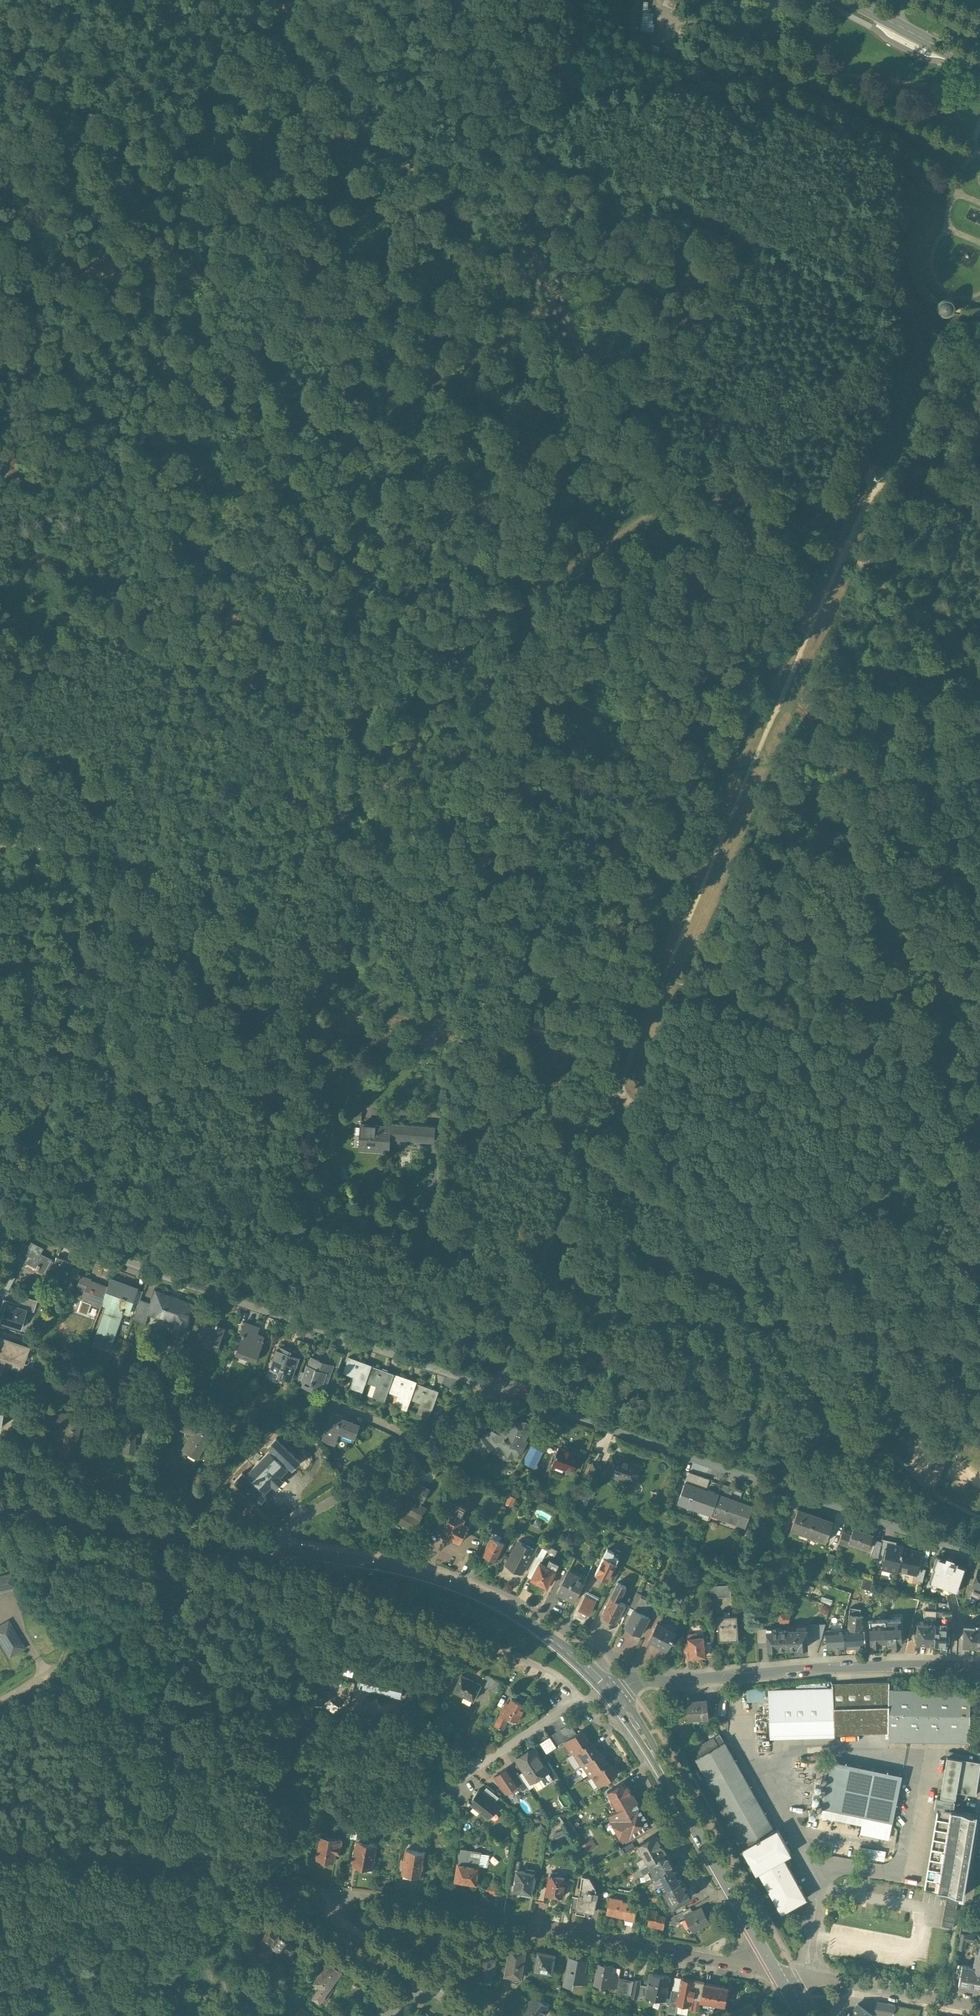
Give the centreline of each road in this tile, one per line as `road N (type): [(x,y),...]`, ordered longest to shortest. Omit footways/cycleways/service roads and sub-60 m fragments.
road 1 (track): [(950,1075),(226,800),(128,859),(0,1220)]
road 2 (track): [(0,850),(128,859),(361,940),(629,1069),(752,1298),(931,1494),(979,1518)]
road 3 (track): [(979,1042),(789,783),(749,773),(467,642),(226,800)]
road 4 (track): [(844,550),(744,497),(692,496),(668,503),(467,642),(117,482),(0,447)]
road 5 (track): [(514,1338),(844,550)]
road 6 (residential): [(492,1389),(0,1220)]
road 7 (residential): [(979,1559),(492,1389)]
road 8 (track): [(668,503),(635,411),(651,337),(645,323),(498,157)]
road 9 (residential): [(774,1968),(520,1922),(463,1938),(421,1983)]
road 10 (residential): [(979,1666),(842,1667),(606,1686)]
road 11 (secondary): [(272,1546),(375,1563),(474,1593),(567,1650),(606,1686)]
road 12 (secondary): [(606,1686),(774,1968)]
road 13 (track): [(498,157),(479,183),(424,173),(389,148),(274,0)]
road 14 (secondary): [(0,1508),(272,1546)]
road 15 (residential): [(272,1546),(295,1517),(473,1412),(492,1389)]
road 16 (track): [(0,731),(226,800)]
road 17 (residential): [(979,2003),(774,1968)]
road 18 (residential): [(442,1794),(606,1686)]
road 19 (track): [(844,550),(979,663)]
road 20 (primary): [(979,68),(849,0)]

